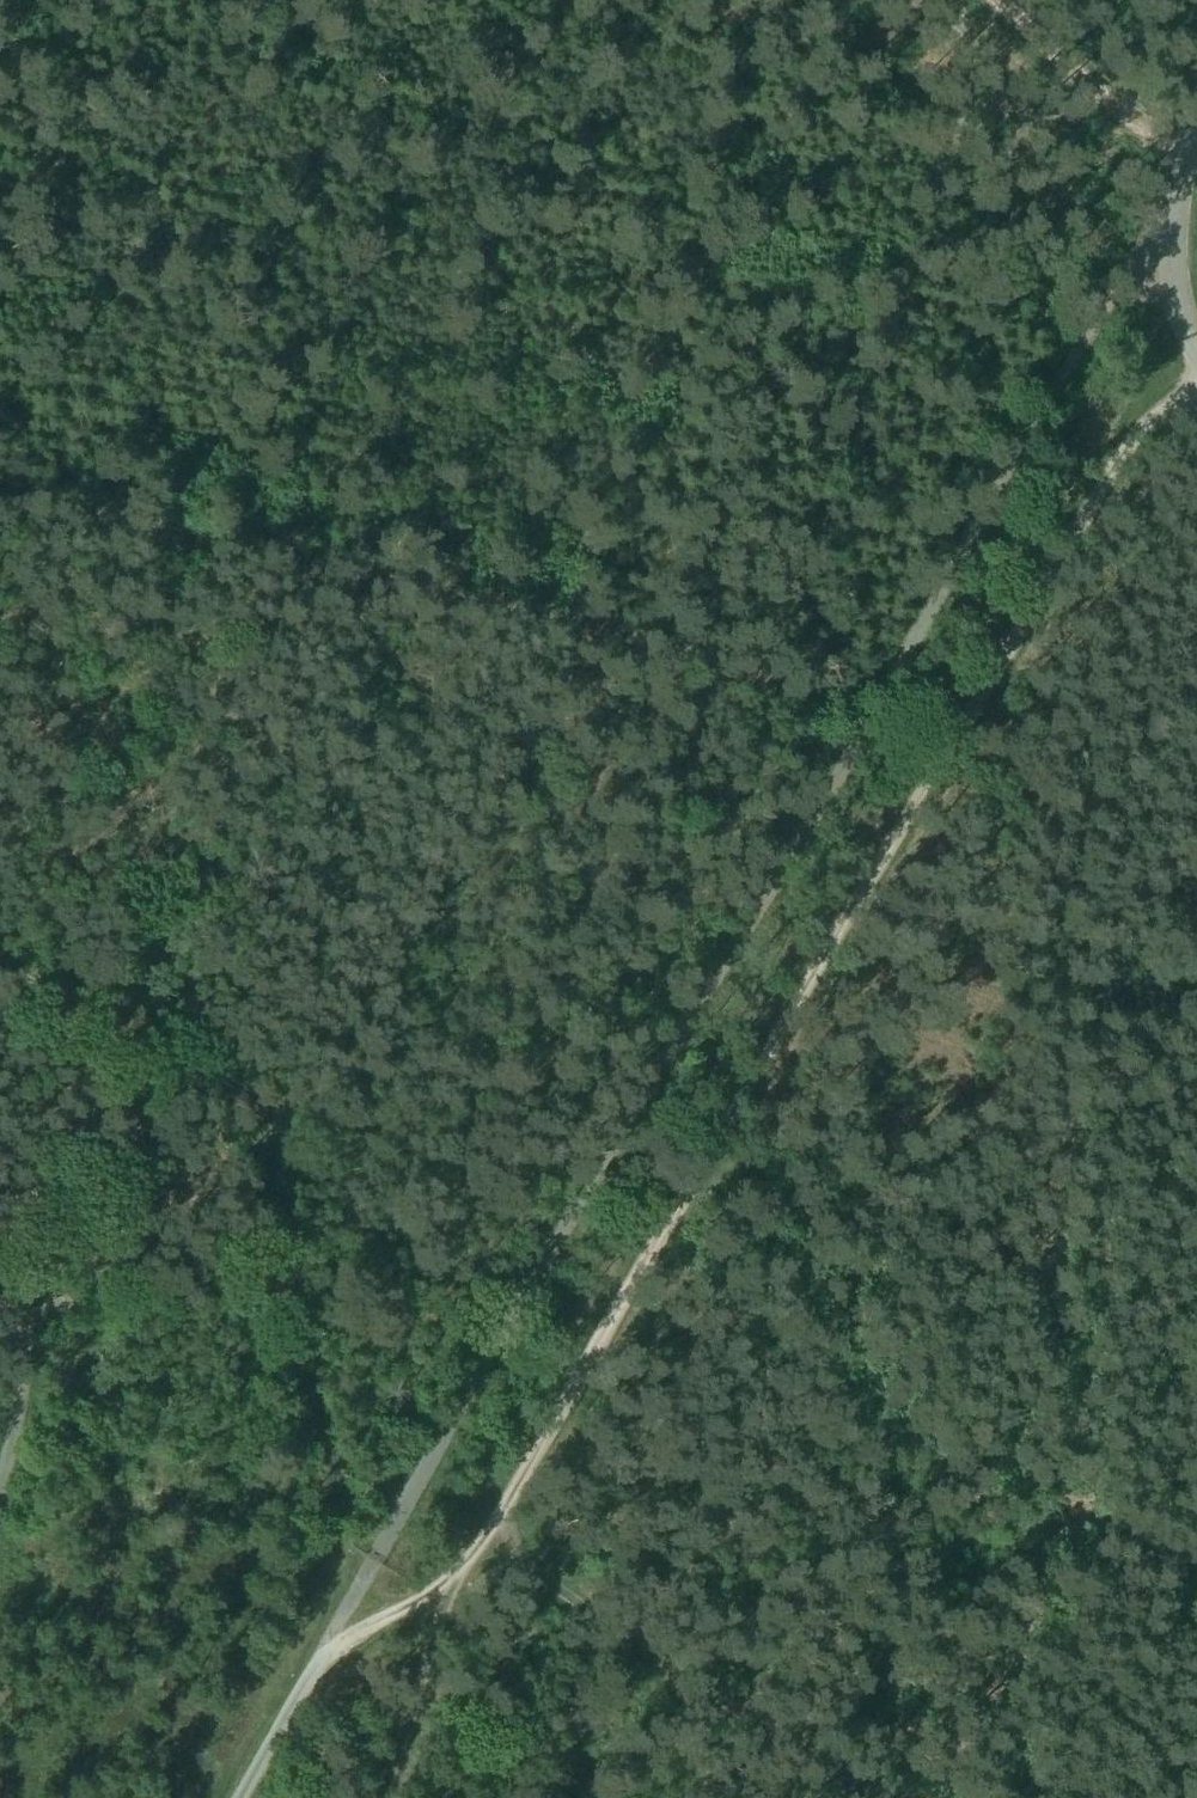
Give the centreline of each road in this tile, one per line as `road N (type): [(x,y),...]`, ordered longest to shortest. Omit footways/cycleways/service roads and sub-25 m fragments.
road 1 (track): [(1185,172),(994,0)]
road 2 (track): [(0,1311),(15,1329),(24,1378),(0,1486)]

